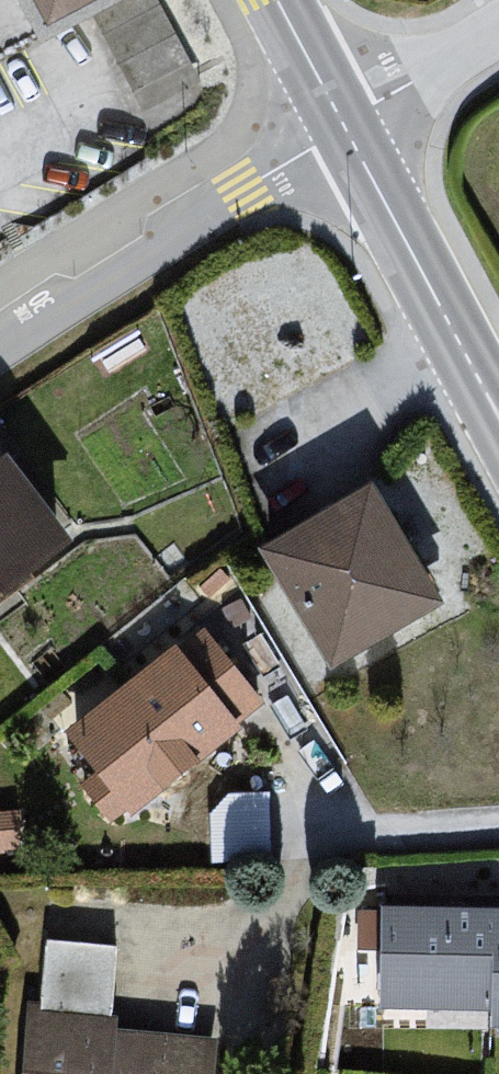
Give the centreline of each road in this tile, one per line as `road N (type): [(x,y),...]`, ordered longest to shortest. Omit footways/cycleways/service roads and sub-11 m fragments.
road 1 (residential): [(344,127),(0,324)]
road 2 (secondary): [(498,413),(344,127)]
road 3 (residential): [(498,32),(344,127)]
road 4 (secondary): [(344,127),(278,0)]

